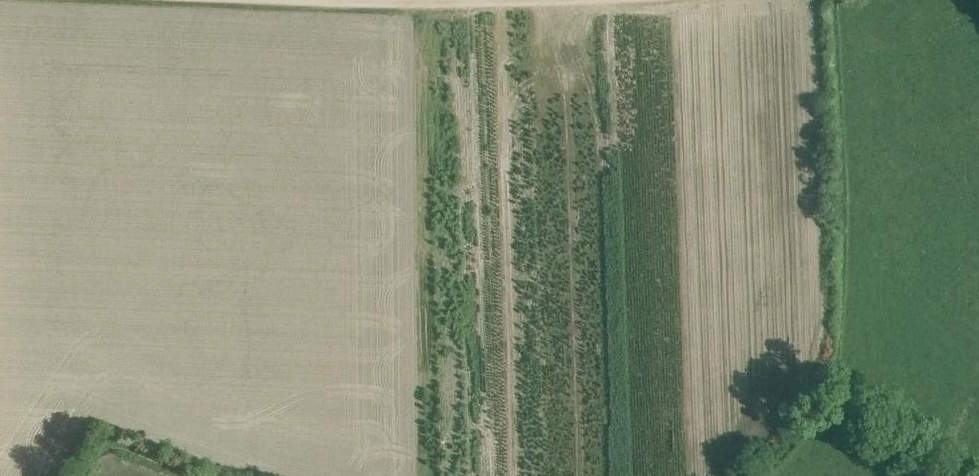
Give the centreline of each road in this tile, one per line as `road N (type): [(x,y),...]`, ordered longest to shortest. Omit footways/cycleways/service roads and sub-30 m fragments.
road 1 (track): [(151,0),(564,0)]

